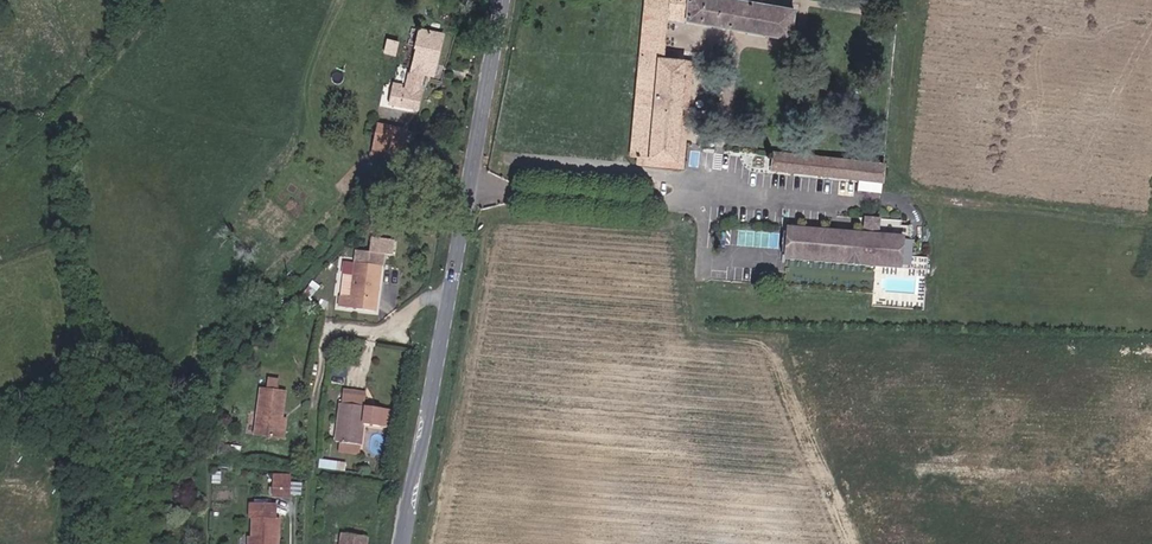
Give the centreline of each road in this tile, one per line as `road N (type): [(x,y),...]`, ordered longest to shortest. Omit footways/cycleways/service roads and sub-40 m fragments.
road 1 (track): [(1151,471),(699,456),(709,263)]
road 2 (secondary): [(505,0),(403,543)]
road 3 (track): [(1151,225),(899,201),(923,0)]

